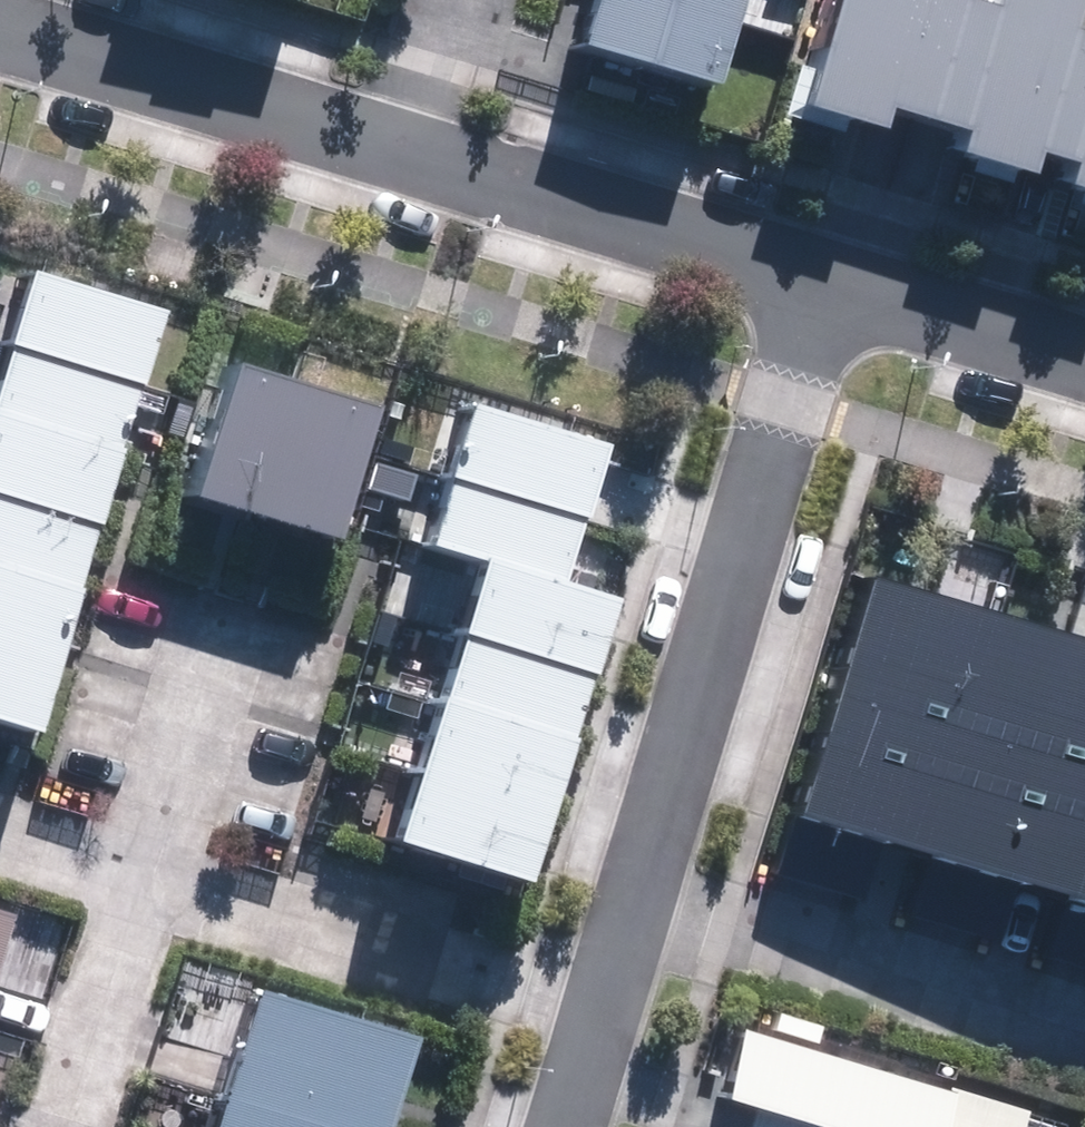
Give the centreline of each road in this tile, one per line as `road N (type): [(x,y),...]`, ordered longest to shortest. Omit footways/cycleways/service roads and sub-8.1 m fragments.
road 1 (residential): [(638,884),(829,289)]
road 2 (residential): [(145,861),(600,996)]
road 3 (residential): [(1084,1026),(638,884)]
road 4 (residential): [(829,289),(382,157)]
road 5 (residential): [(382,157),(0,44)]
road 6 (residential): [(145,861),(62,1126)]
road 7 (residential): [(1084,365),(829,289)]
road 8 (residential): [(221,620),(145,861)]
road 9 (residential): [(431,0),(382,157)]
road 10 (residential): [(0,818),(145,861)]
road 11 (residential): [(559,1126),(600,996)]

